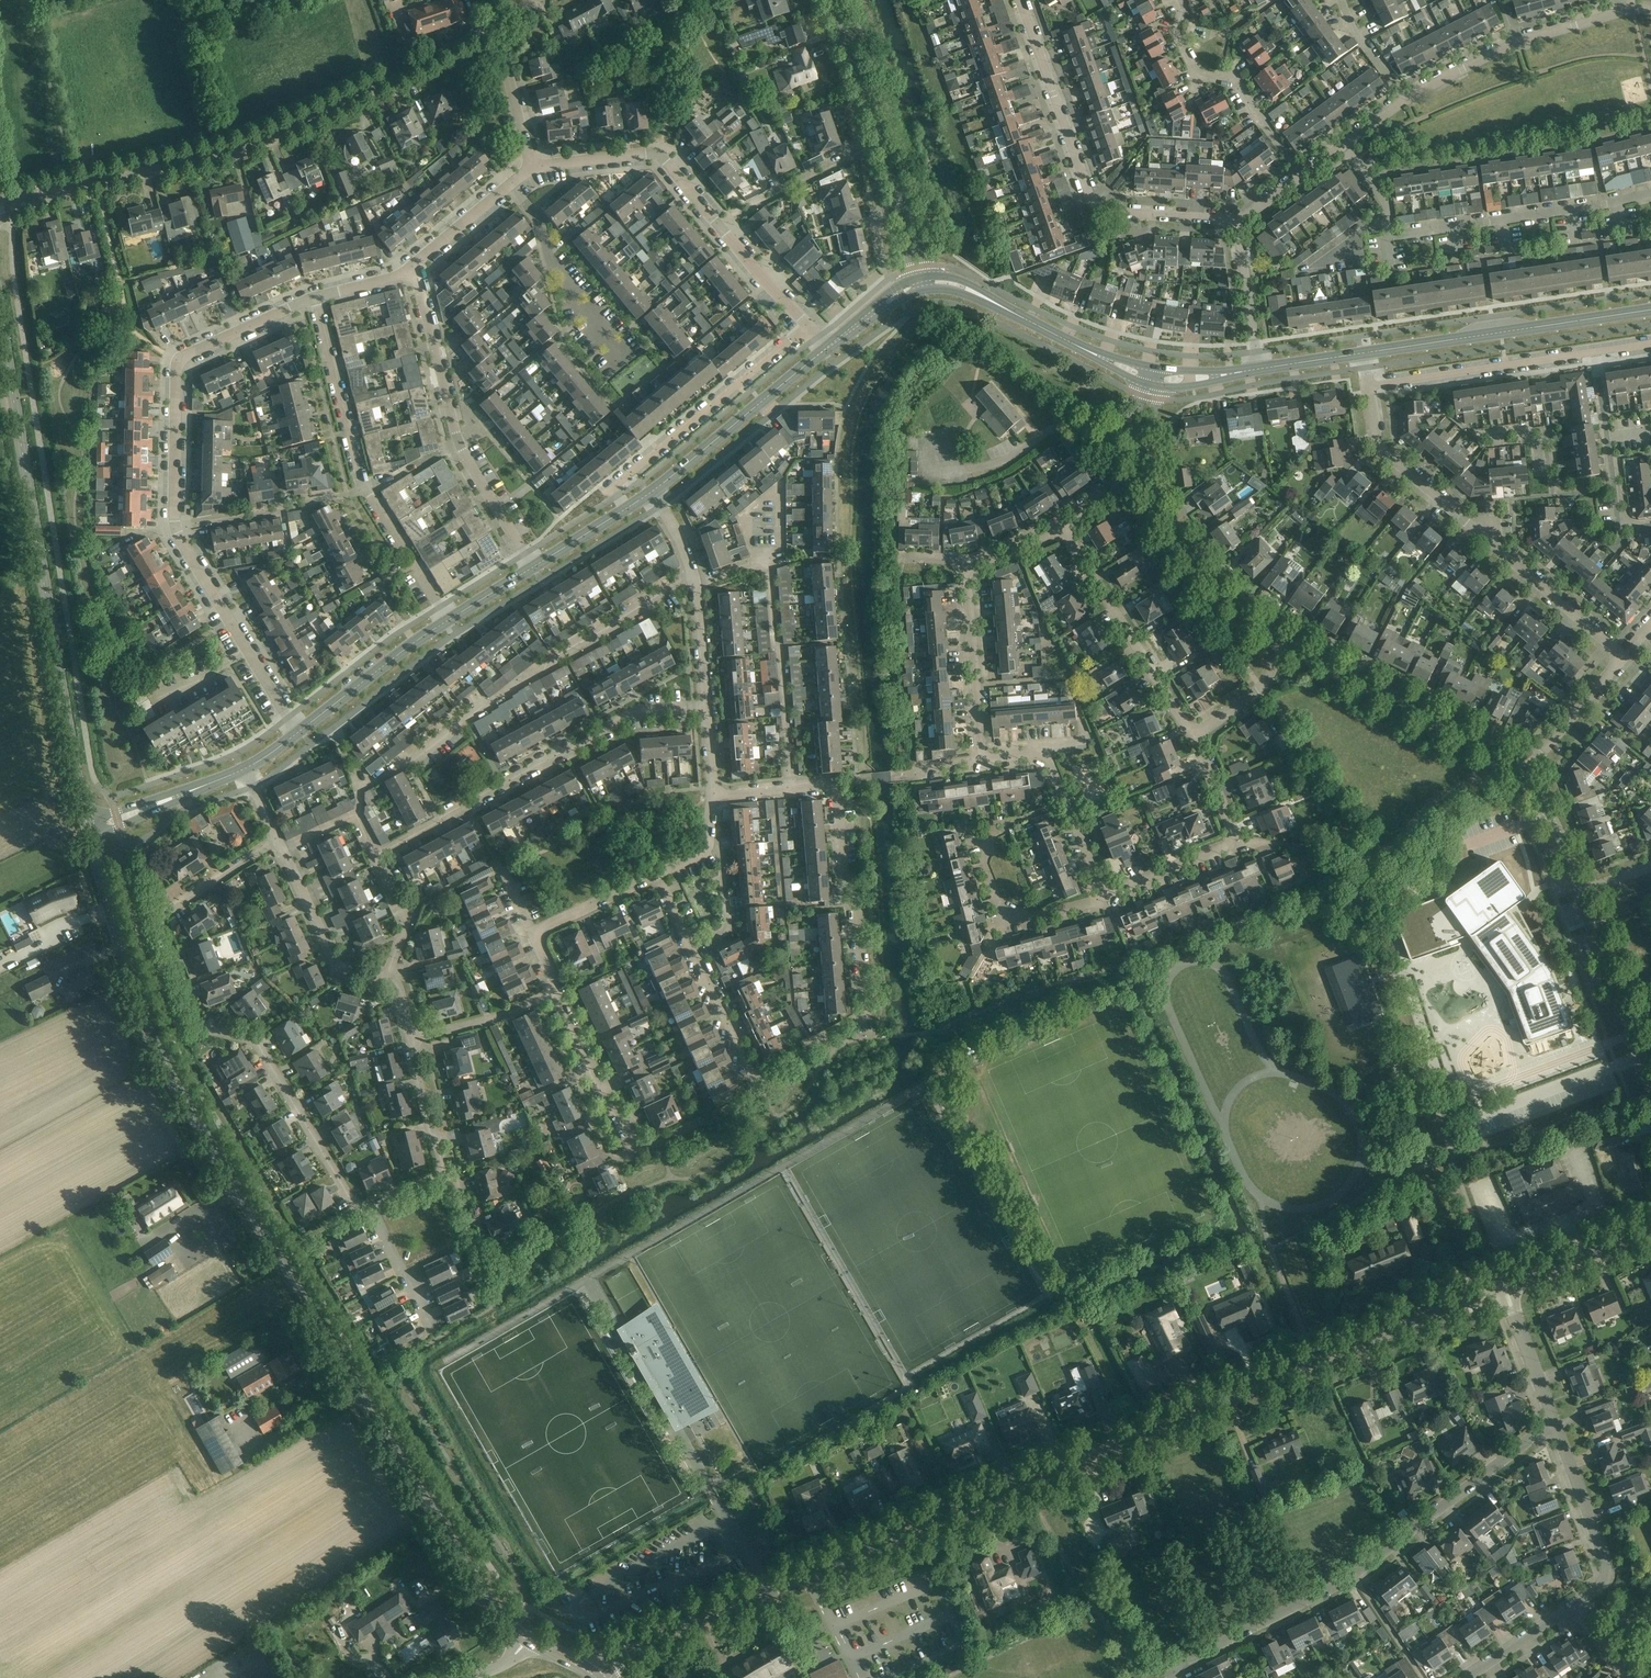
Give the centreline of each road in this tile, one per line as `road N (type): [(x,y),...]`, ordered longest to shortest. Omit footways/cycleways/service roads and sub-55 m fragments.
road 1 (unclassified): [(597,1677),(637,1647),(686,1625),(1503,1287)]
road 2 (tertiary): [(514,1632),(485,1604),(160,1055),(90,837)]
road 3 (residential): [(1519,775),(1623,657),(1382,450),(1369,385)]
road 4 (unclassified): [(0,214),(288,136),(495,24)]
road 5 (residential): [(372,1208),(350,1201),(254,1042),(194,1019),(161,929),(167,914),(276,837)]
road 6 (tertiary): [(85,821),(0,312)]
road 7 (residential): [(376,860),(355,817),(361,785),(694,576)]
road 8 (residential): [(1173,1677),(1184,1660),(1342,1582),(1556,1425)]
road 9 (residential): [(376,860),(634,716),(704,710)]
road 10 (residential): [(1238,221),(1094,207),(1021,0)]
road 11 (residential): [(532,568),(459,443),(412,265)]
road 12 (residential): [(175,527),(180,362),(316,296)]
road 13 (tertiary): [(1364,352),(1650,309)]
road 14 (residential): [(626,508),(612,488),(808,327)]
road 15 (residential): [(1650,193),(1412,235),(1390,238),(1388,228)]
road 16 (residential): [(1519,775),(1483,742),(1285,639)]
road 17 (residential): [(1105,897),(1236,841),(1195,737)]
road 18 (tertiary): [(921,284),(967,288),(1148,375)]
road 19 (residential): [(1195,737),(1062,529)]
road 20 (residential): [(867,1011),(856,883),(843,870),(834,785)]
road 21 (residential): [(755,1080),(656,876)]
road 22 (tertiary): [(650,493),(825,349)]
road 23 (residential): [(1369,385),(1593,352)]
road 24 (residential): [(532,170),(657,154),(721,226)]
road 25 (residential): [(1285,639),(1219,591),(1144,474)]
road 26 (residential): [(633,360),(551,266),(541,222),(510,185)]
road 27 (residential): [(982,762),(1049,757),(1105,897)]
road 28 (residential): [(412,1039),(441,1166),(372,1208)]
road 29 (residential): [(1650,526),(1620,529),(1593,352)]
road 30 (residential): [(1650,1087),(1580,892)]
road 31 (residential): [(1571,1606),(1600,1588),(1607,1571),(1556,1425)]
road 32 (residential): [(982,762),(959,561)]
road 33 (residential): [(366,490),(316,296)]
road 34 (residential): [(390,982),(341,970),(276,837)]
road 35 (residential): [(175,527),(366,490)]
road 36 (residential): [(1105,897),(1020,921),(1000,911),(983,830)]
road 37 (tertiary): [(300,731),(449,619)]
road 38 (residential): [(721,226),(883,147)]
road 39 (residential): [(630,1155),(553,993)]
road 40 (residential): [(630,1155),(761,1093),(755,1080)]
road 41 (unclassified): [(1503,1287),(1650,1232)]
road 42 (unclassified): [(883,147),(830,0)]
road 43 (residential): [(1301,173),(1237,82),(1194,74)]
road 44 (residential): [(449,619),(366,490)]
road 45 (tertiary): [(90,837),(230,775)]
road 46 (tertiary): [(230,775),(85,821)]
road 47 (residential): [(532,170),(495,24)]
road 48 (residential): [(834,785),(982,762)]
road 49 (residential): [(1258,369),(1238,221)]
road 50 (residential): [(412,1039),(507,1015),(553,993)]
road 51 (residential): [(1556,1425),(1503,1287)]
road 52 (residential): [(248,650),(175,527)]
road 53 (residential): [(436,1335),(372,1208)]
road 54 (unclassified): [(921,284),(883,147)]
road 55 (residential): [(1195,737),(1260,688),(1285,639)]
road 56 (residential): [(533,934),(656,876)]
road 57 (residential): [(721,226),(808,327)]
road 58 (residential): [(390,982),(409,924),(376,860)]
road 59 (residential): [(1580,892),(1546,810),(1519,775)]
road 60 (residential): [(755,1080),(867,1011)]
road 61 (residential): [(1463,1677),(1571,1606)]
road 62 (residential): [(412,265),(510,185)]
road 63 (residential): [(1406,98),(1517,40)]
road 64 (residential): [(1517,40),(1636,7)]
road 65 (residential): [(712,794),(834,785)]
road 66 (residential): [(704,710),(696,588)]

